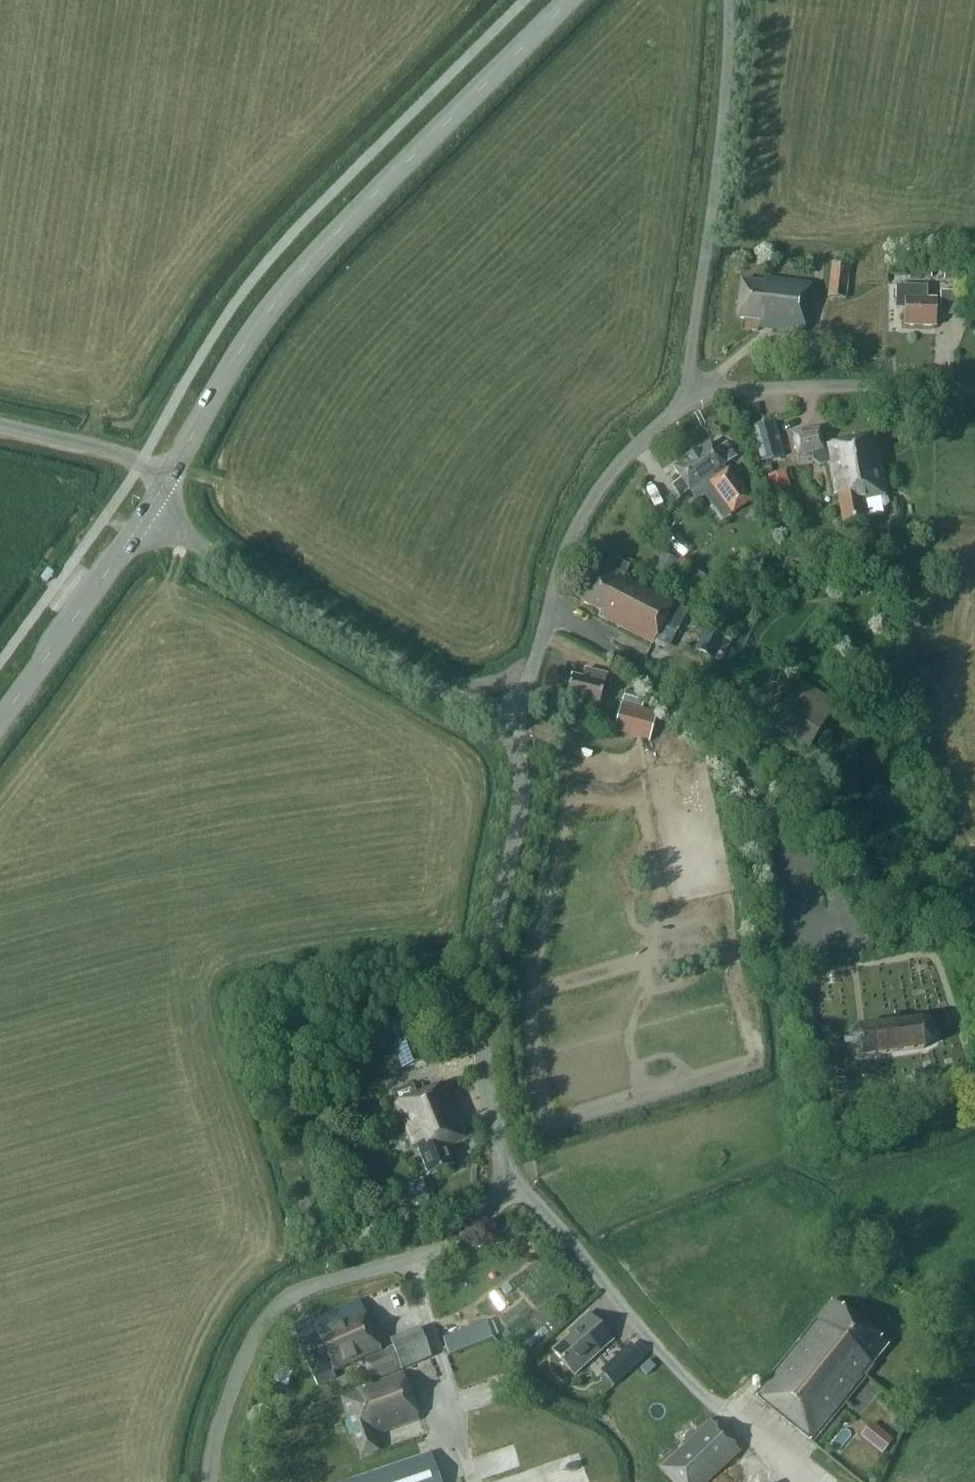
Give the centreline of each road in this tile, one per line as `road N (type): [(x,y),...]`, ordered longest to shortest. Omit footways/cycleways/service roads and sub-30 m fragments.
road 1 (secondary): [(166,479),(239,354),(313,258),(571,0)]
road 2 (unclassified): [(521,1186),(500,1147),(481,1003),(519,813),(521,717)]
road 3 (unclassified): [(208,1481),(232,1386),(273,1309),(315,1284),(430,1249),(521,1186)]
road 4 (unclassified): [(848,936),(767,806),(713,739),(614,651),(546,613)]
road 5 (unclassified): [(521,717),(480,707),(146,511)]
road 6 (unclassified): [(683,388),(716,172),(729,0)]
road 7 (unclassified): [(730,1420),(638,1328),(521,1186)]
road 8 (unclassified): [(683,388),(974,390)]
road 9 (unclassified): [(546,613),(582,514),(625,454),(676,407),(683,388)]
road 10 (secondary): [(0,720),(146,511)]
road 11 (unclassified): [(138,462),(0,424)]

